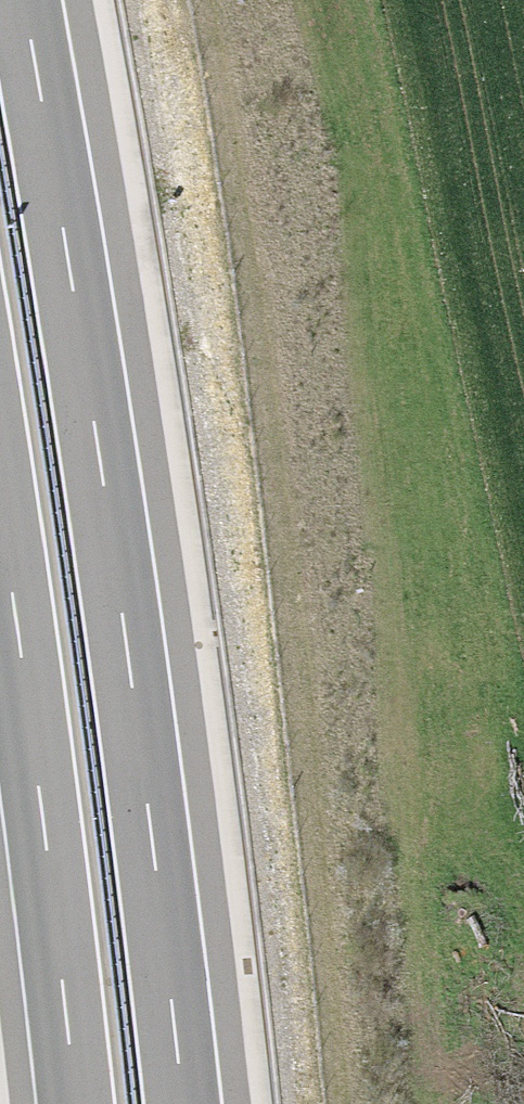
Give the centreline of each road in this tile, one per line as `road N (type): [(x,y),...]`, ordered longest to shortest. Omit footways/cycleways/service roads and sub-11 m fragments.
road 1 (motorway): [(181,1103),(104,480),(23,0)]
road 2 (motorway): [(0,500),(75,1103)]

